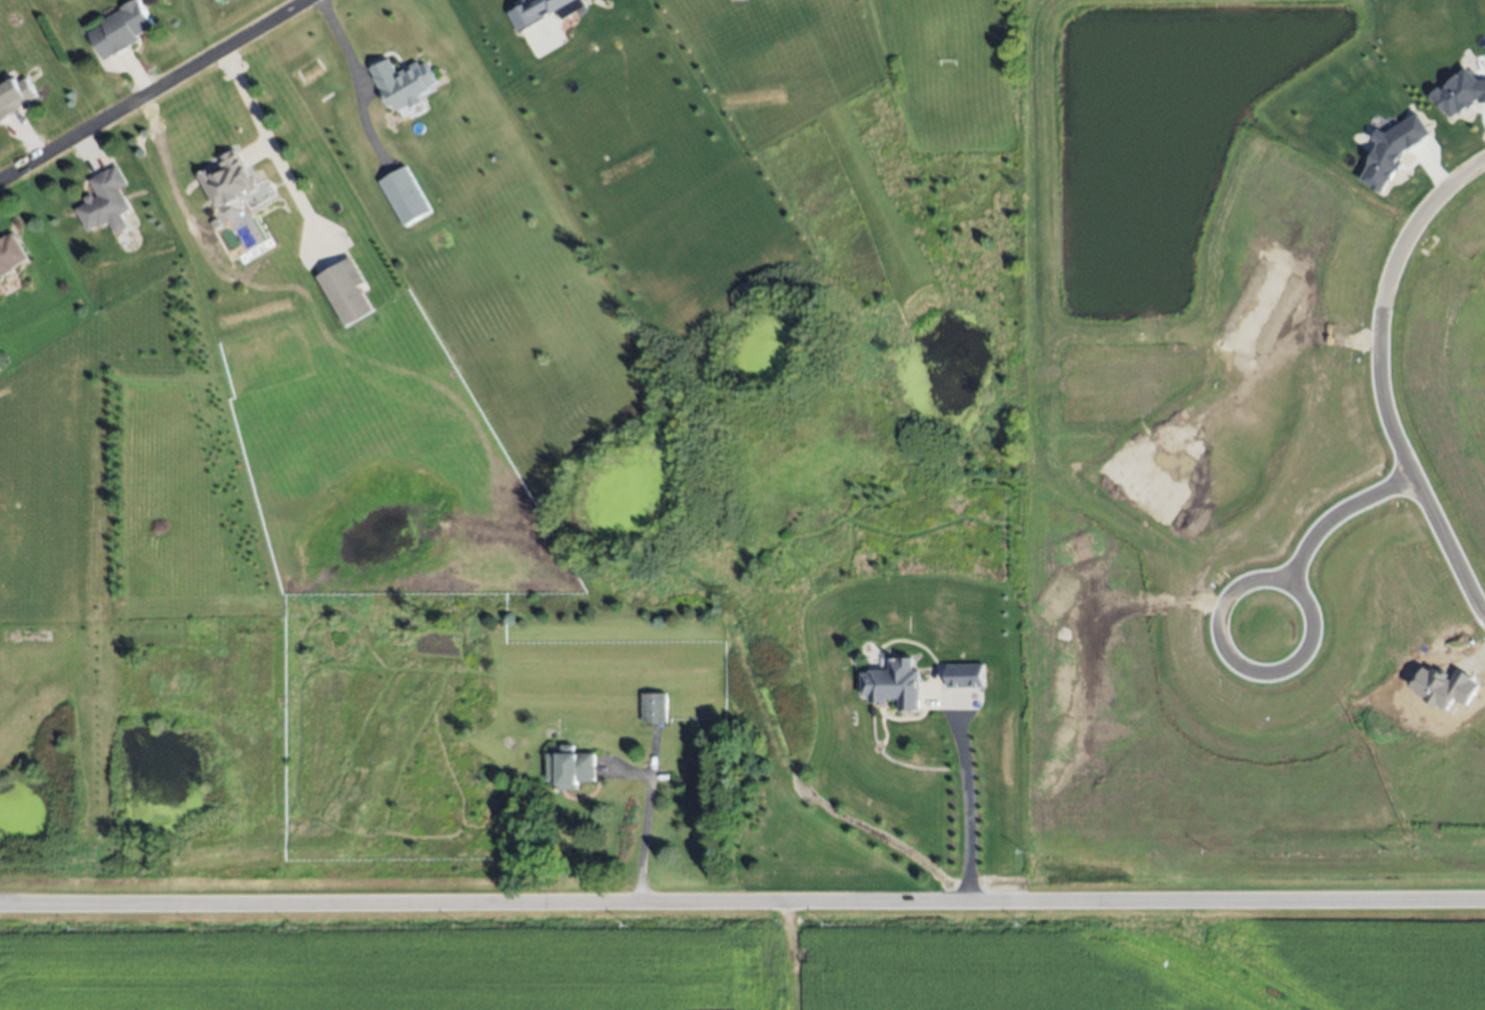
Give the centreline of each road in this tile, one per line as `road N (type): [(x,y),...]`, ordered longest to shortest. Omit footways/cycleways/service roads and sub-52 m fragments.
road 1 (tertiary): [(1484,902),(0,907)]
road 2 (residential): [(1484,620),(1394,446),(1378,373),(1394,264),(1435,198),(1484,162)]
road 3 (residential): [(302,0),(0,179)]
road 4 (residential): [(1261,623),(1300,546),(1323,523),(1413,484)]

